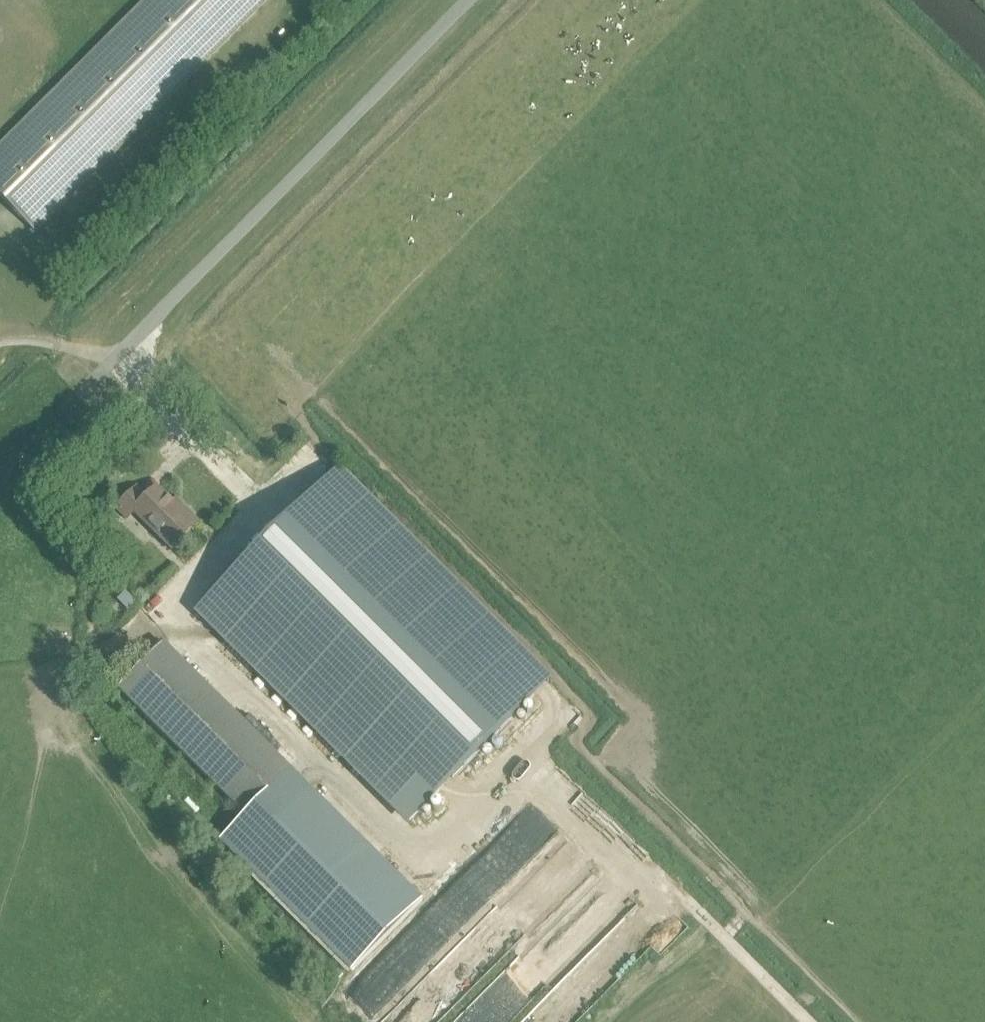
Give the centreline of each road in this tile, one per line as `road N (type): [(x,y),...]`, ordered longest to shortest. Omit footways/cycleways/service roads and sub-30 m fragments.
road 1 (unclassified): [(462,0),(80,386)]
road 2 (track): [(794,1021),(523,753),(420,861)]

